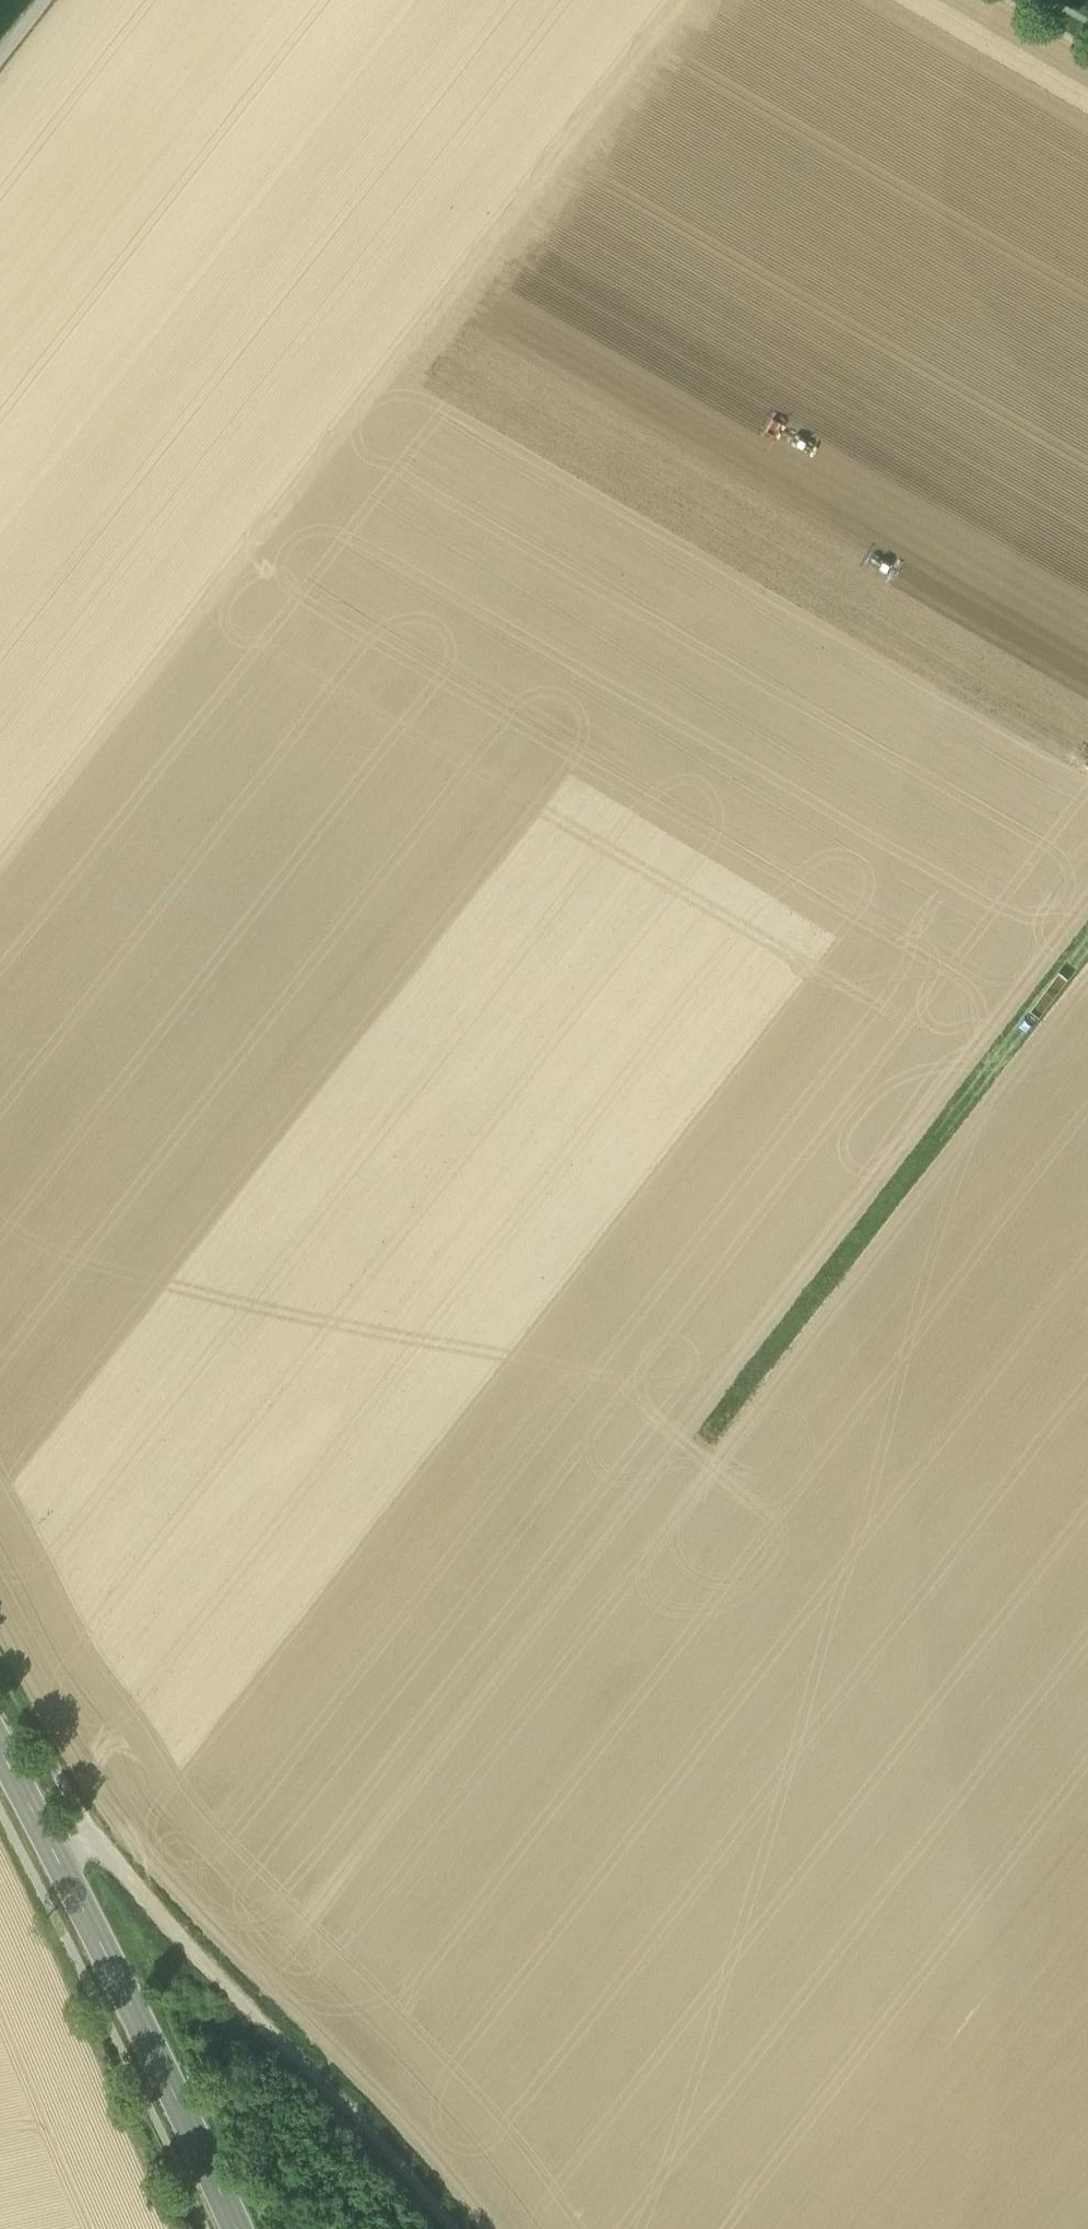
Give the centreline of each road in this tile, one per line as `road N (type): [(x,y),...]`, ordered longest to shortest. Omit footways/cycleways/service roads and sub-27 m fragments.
road 1 (track): [(451,2228),(99,1843),(0,1656)]
road 2 (tertiary): [(239,2228),(0,1750)]
road 3 (track): [(780,1384),(1087,949)]

